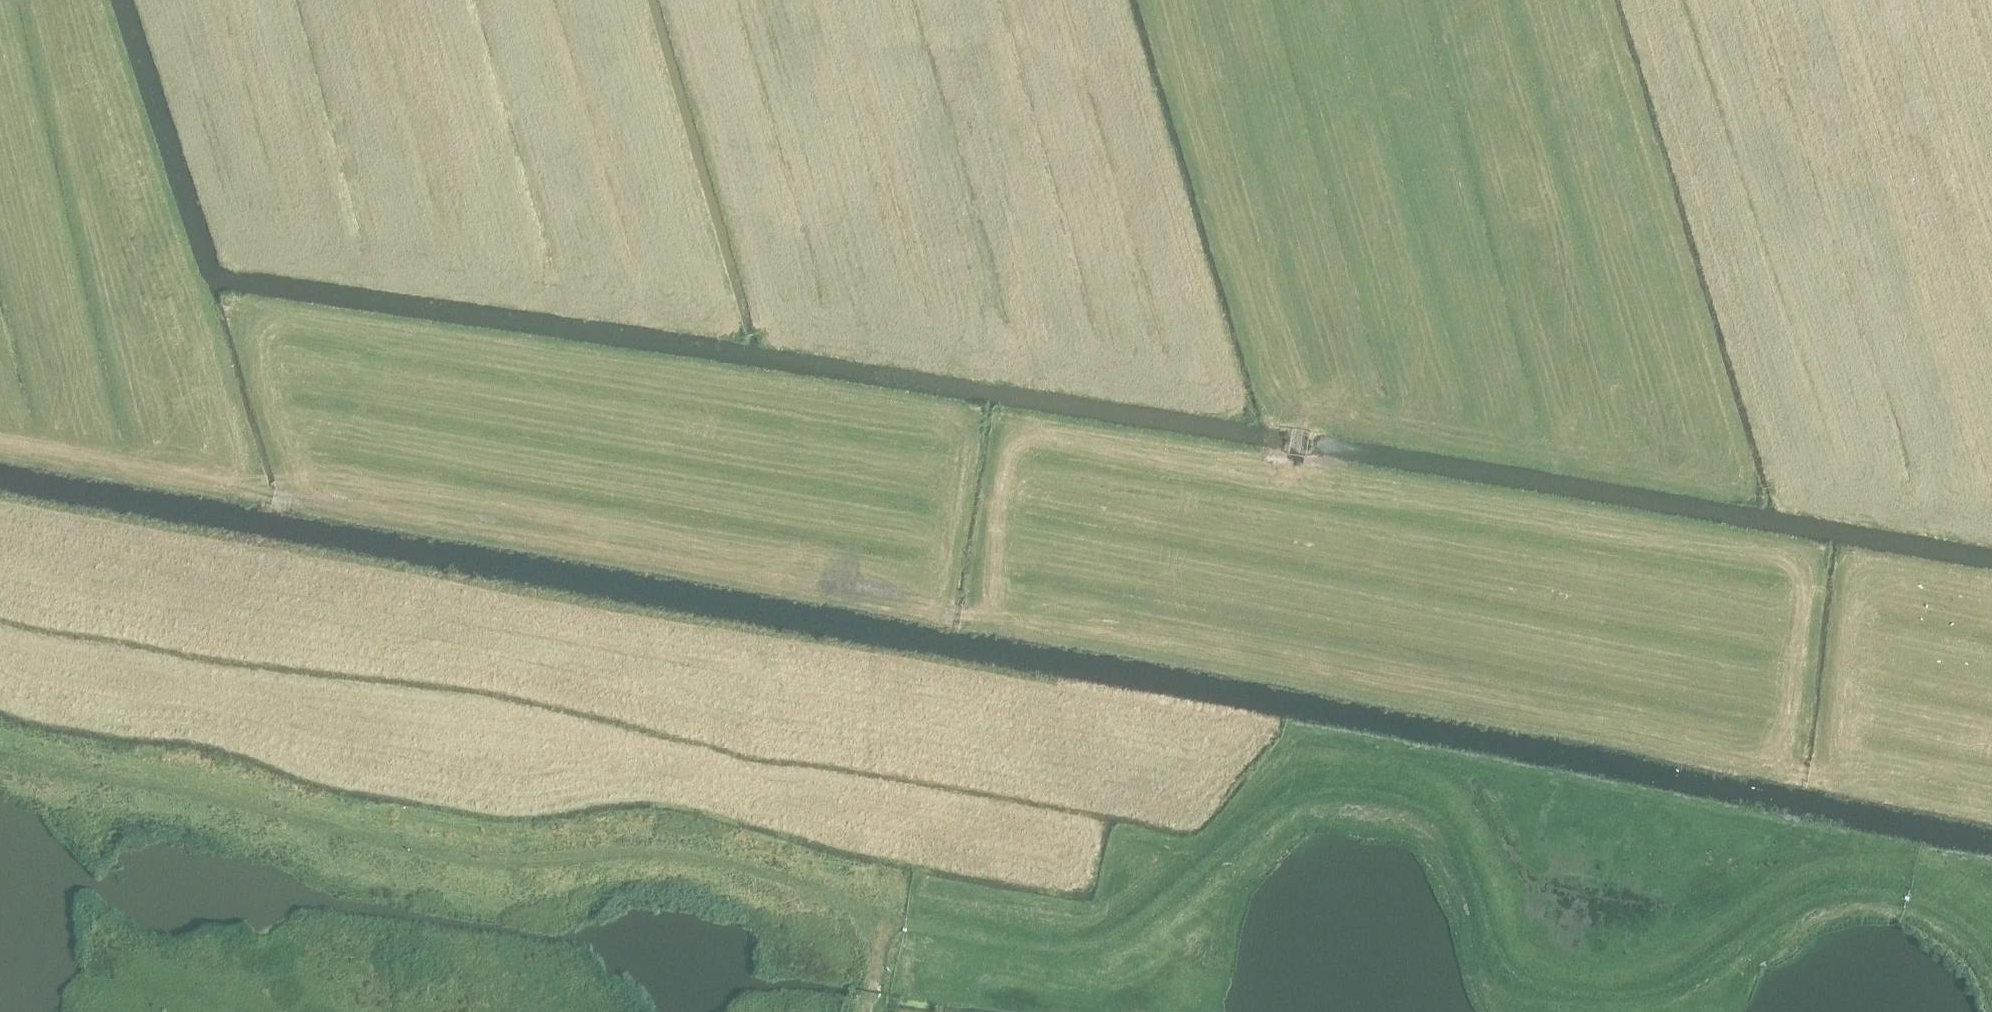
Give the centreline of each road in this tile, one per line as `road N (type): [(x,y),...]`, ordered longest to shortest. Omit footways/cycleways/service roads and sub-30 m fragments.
road 1 (track): [(1991,959),(1931,904),(1864,893),(1755,936),(1676,981),(1590,997),(1515,971),(1480,870),(1422,806),(1343,788),(1245,822),(1167,892),(1079,938),(903,916),(877,921)]
road 2 (track): [(877,921),(786,879),(706,856),(412,849),(194,791),(0,756)]

